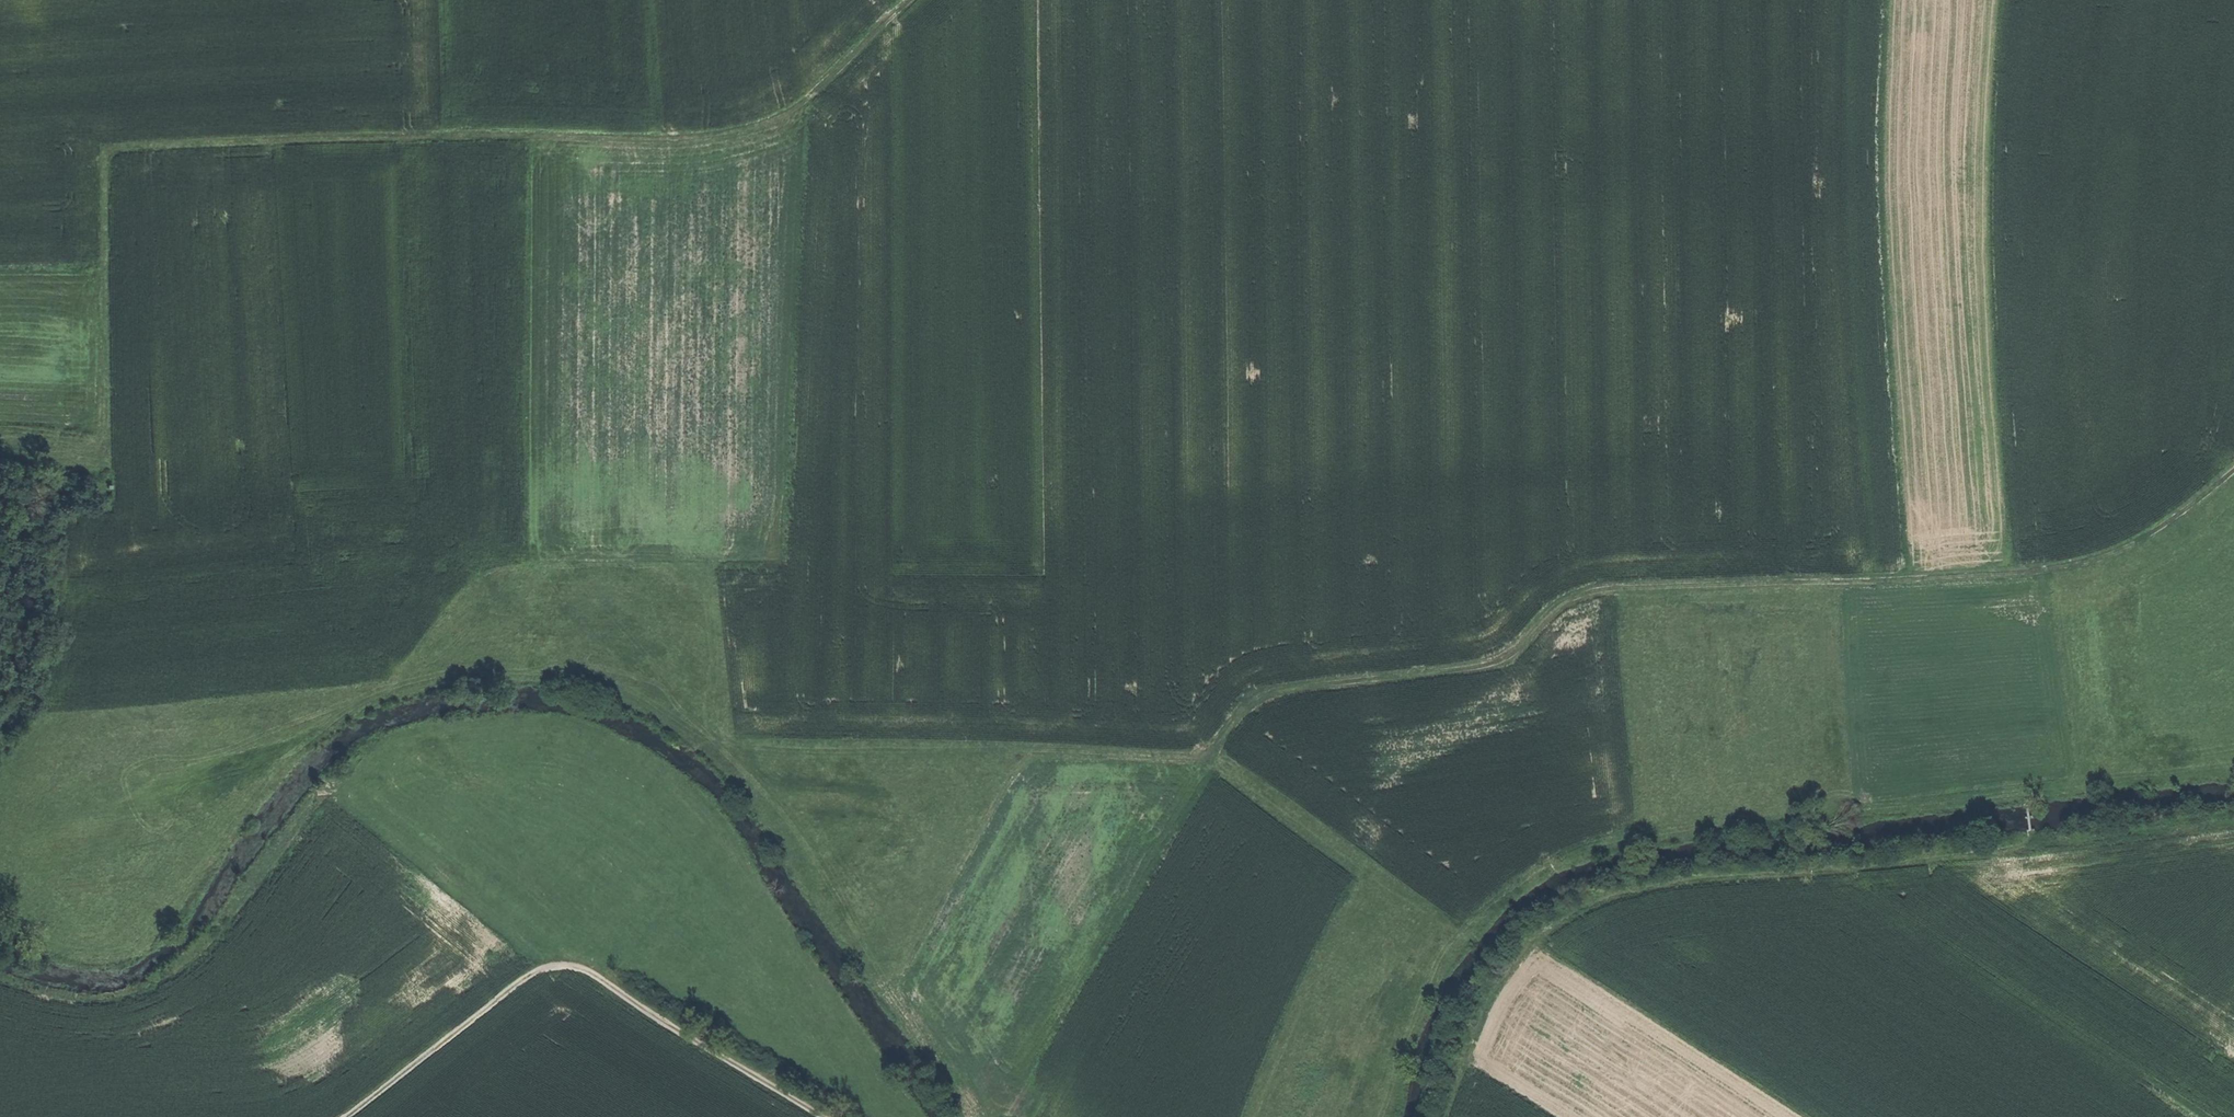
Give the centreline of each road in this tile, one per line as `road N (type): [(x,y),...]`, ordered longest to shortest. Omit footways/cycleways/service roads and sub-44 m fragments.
road 1 (track): [(956,752),(1208,753),(1256,698),(1506,659),(1551,606),(1593,590),(2051,568),(2156,531),(2233,471)]
road 2 (track): [(103,446),(105,157),(115,147),(713,133),(785,115),(910,0)]
road 3 (track): [(821,1116),(584,968),(543,967),(347,1116)]

